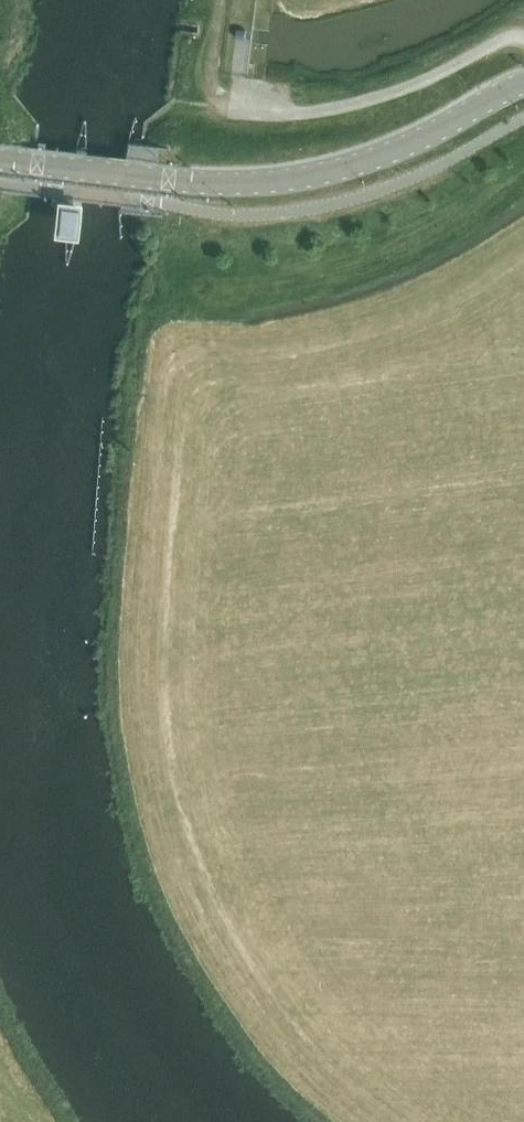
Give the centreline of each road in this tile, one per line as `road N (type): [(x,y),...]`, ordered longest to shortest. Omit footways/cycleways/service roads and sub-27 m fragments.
road 1 (secondary): [(523,83),(389,154),(290,179),(190,183),(0,160)]
road 2 (residential): [(505,1022),(373,703)]
road 3 (residential): [(373,703),(289,424)]
road 4 (residential): [(289,424),(523,350)]
road 5 (residential): [(373,703),(523,656)]

